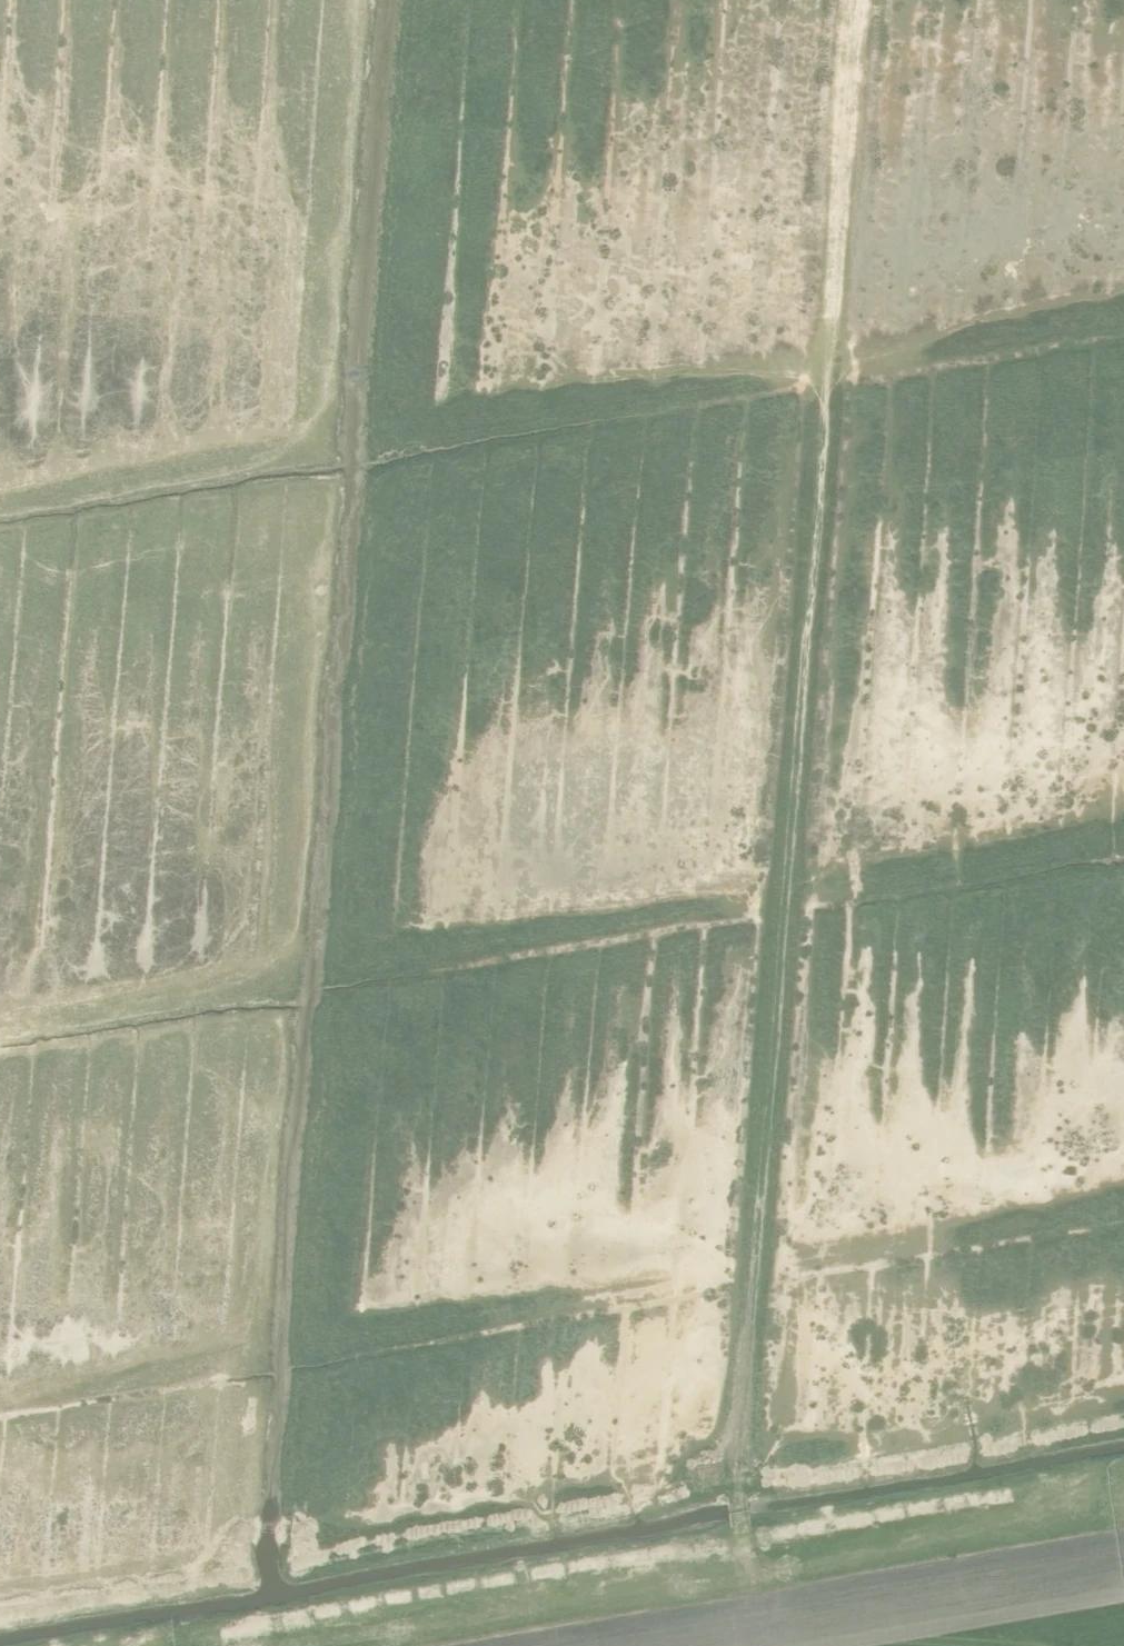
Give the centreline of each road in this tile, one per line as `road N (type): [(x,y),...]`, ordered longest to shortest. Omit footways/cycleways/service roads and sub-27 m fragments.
road 1 (track): [(810,1645),(1123,1591)]

